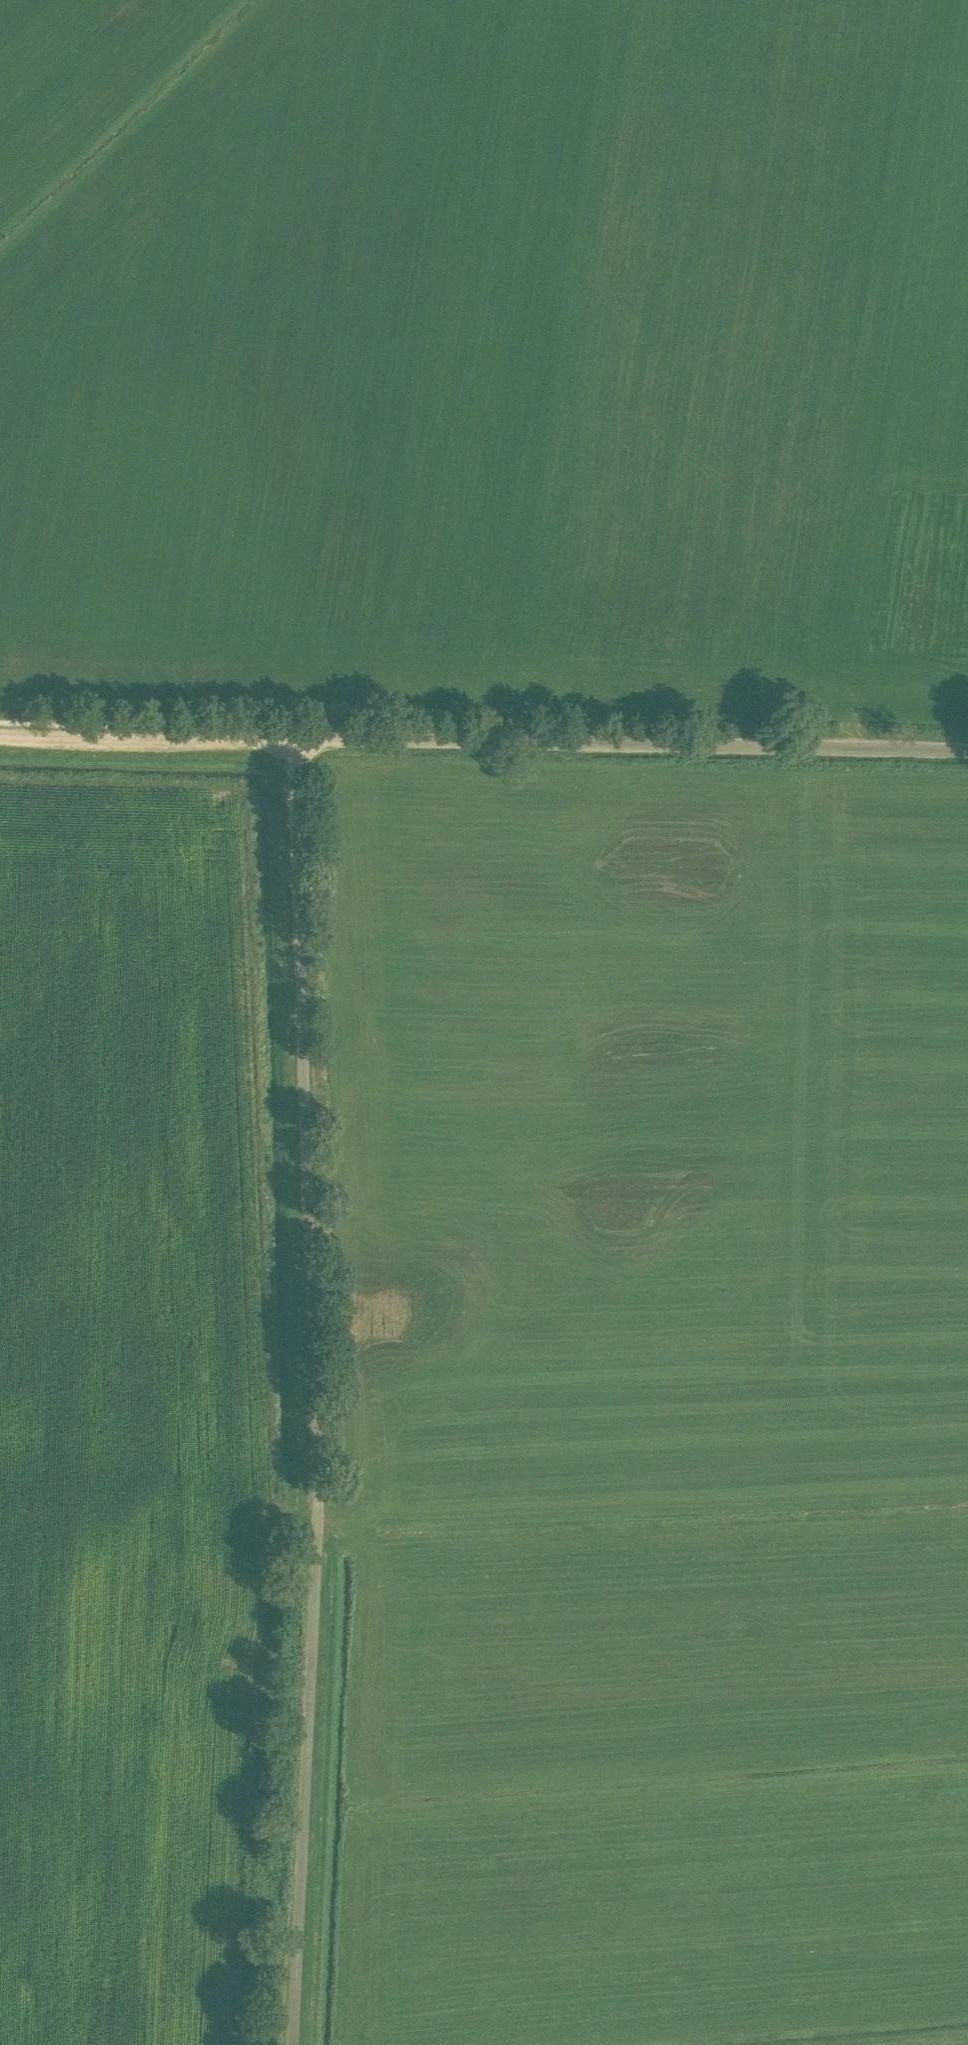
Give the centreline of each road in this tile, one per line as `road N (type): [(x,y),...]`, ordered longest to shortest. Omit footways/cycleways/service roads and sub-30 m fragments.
road 1 (unclassified): [(285,2044),(315,1359),(300,758),(302,742),(338,735)]
road 2 (unclassified): [(967,743),(338,735)]
road 3 (track): [(0,733),(302,742)]

